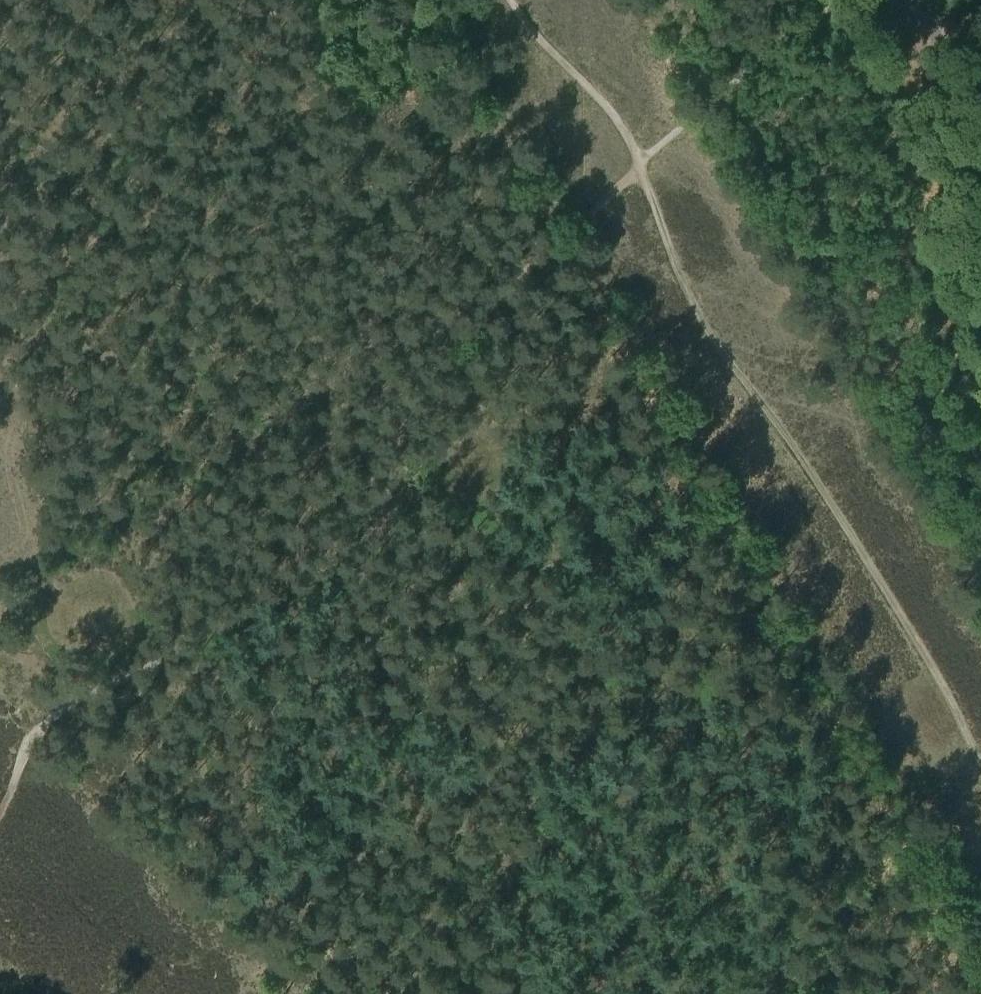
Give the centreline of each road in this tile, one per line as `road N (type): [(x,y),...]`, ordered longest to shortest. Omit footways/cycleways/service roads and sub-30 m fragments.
road 1 (track): [(903,0),(934,74),(980,235)]

